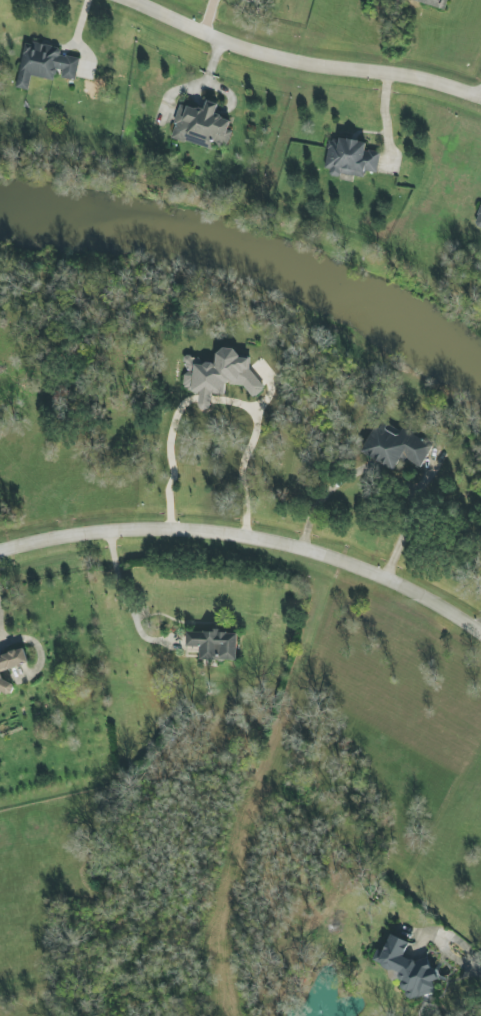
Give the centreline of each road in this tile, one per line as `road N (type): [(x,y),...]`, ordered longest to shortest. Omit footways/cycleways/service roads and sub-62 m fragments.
road 1 (residential): [(480,634),(359,567),(234,534),(84,530),(0,548)]
road 2 (residential): [(480,98),(414,78),(260,54),(124,0)]

